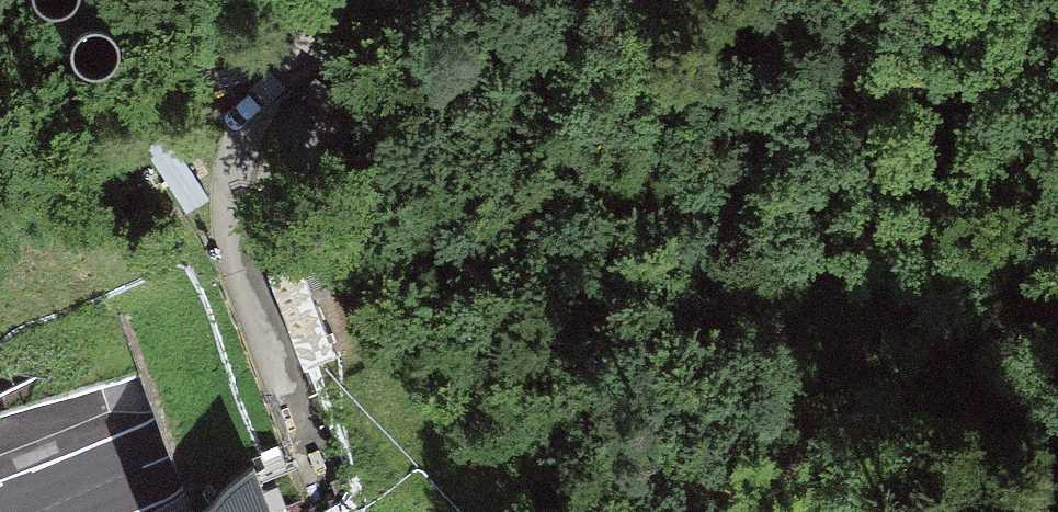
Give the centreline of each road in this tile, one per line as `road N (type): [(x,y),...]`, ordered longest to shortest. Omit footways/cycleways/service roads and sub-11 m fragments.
road 1 (motorway): [(1057,156),(871,211),(179,453),(38,511)]
road 2 (motorway): [(697,511),(1057,417)]
road 3 (track): [(243,267),(226,213),(241,129),(286,70),(395,0)]

